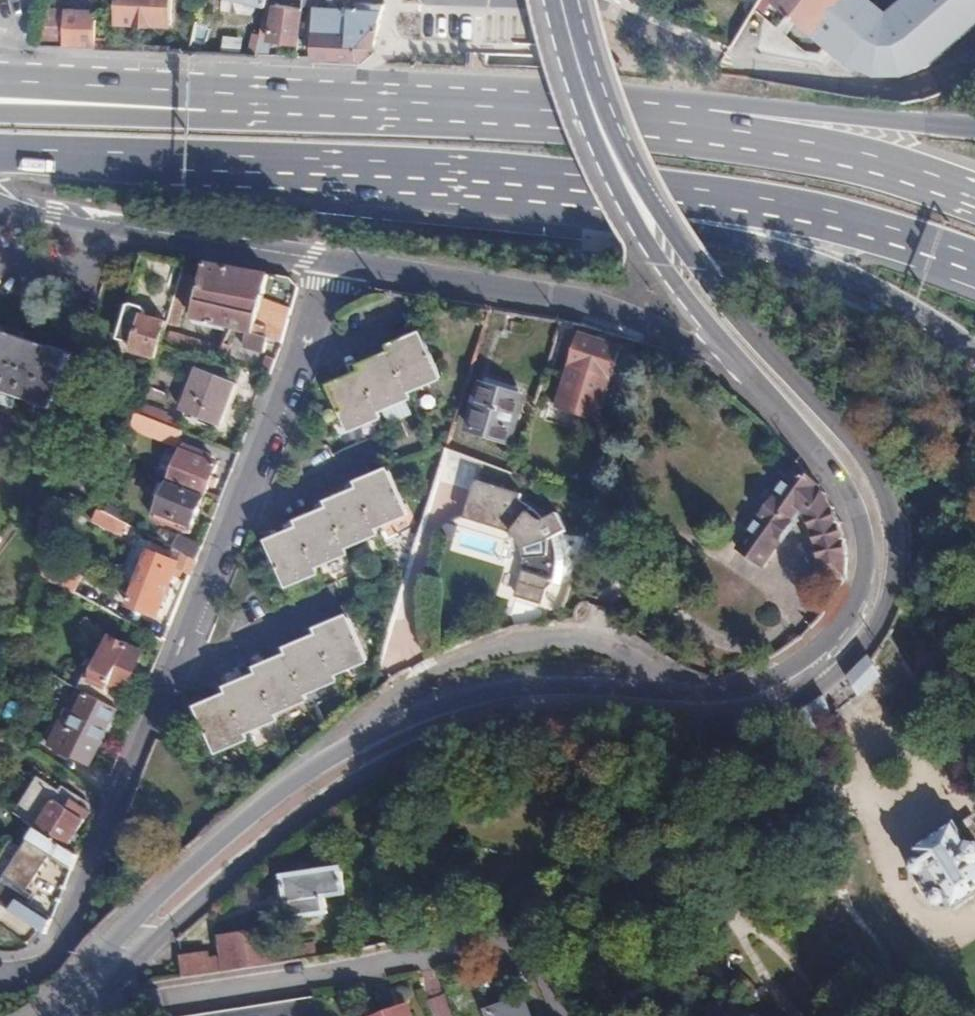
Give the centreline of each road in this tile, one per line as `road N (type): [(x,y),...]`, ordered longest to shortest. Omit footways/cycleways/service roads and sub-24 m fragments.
road 1 (secondary): [(185,888),(344,766),(404,733),(510,700),(758,691),(818,664),(860,609),(871,537),(852,481),(793,409)]
road 2 (residential): [(0,979),(41,968),(65,938),(330,260)]
road 3 (primary): [(0,152),(587,185)]
road 4 (unclassified): [(330,260),(624,324),(793,409)]
road 5 (primary): [(974,192),(861,154),(777,137),(538,110)]
road 6 (primary): [(974,129),(764,113),(538,110)]
road 7 (primary): [(587,185),(889,312),(974,368)]
road 8 (primary): [(587,185),(820,215),(974,262)]
road 9 (unclassified): [(0,196),(53,216),(330,260)]
road 10 (primary): [(538,110),(233,97)]
road 11 (secondary): [(683,272),(617,161),(582,76),(564,0)]
road 12 (primary): [(233,97),(0,79)]
road 13 (secondary): [(233,97),(0,106)]
road 14 (secondary): [(185,888),(126,927),(45,1015)]
road 15 (secondary): [(683,272),(793,409)]
road 16 (secondary): [(83,1015),(185,888)]

